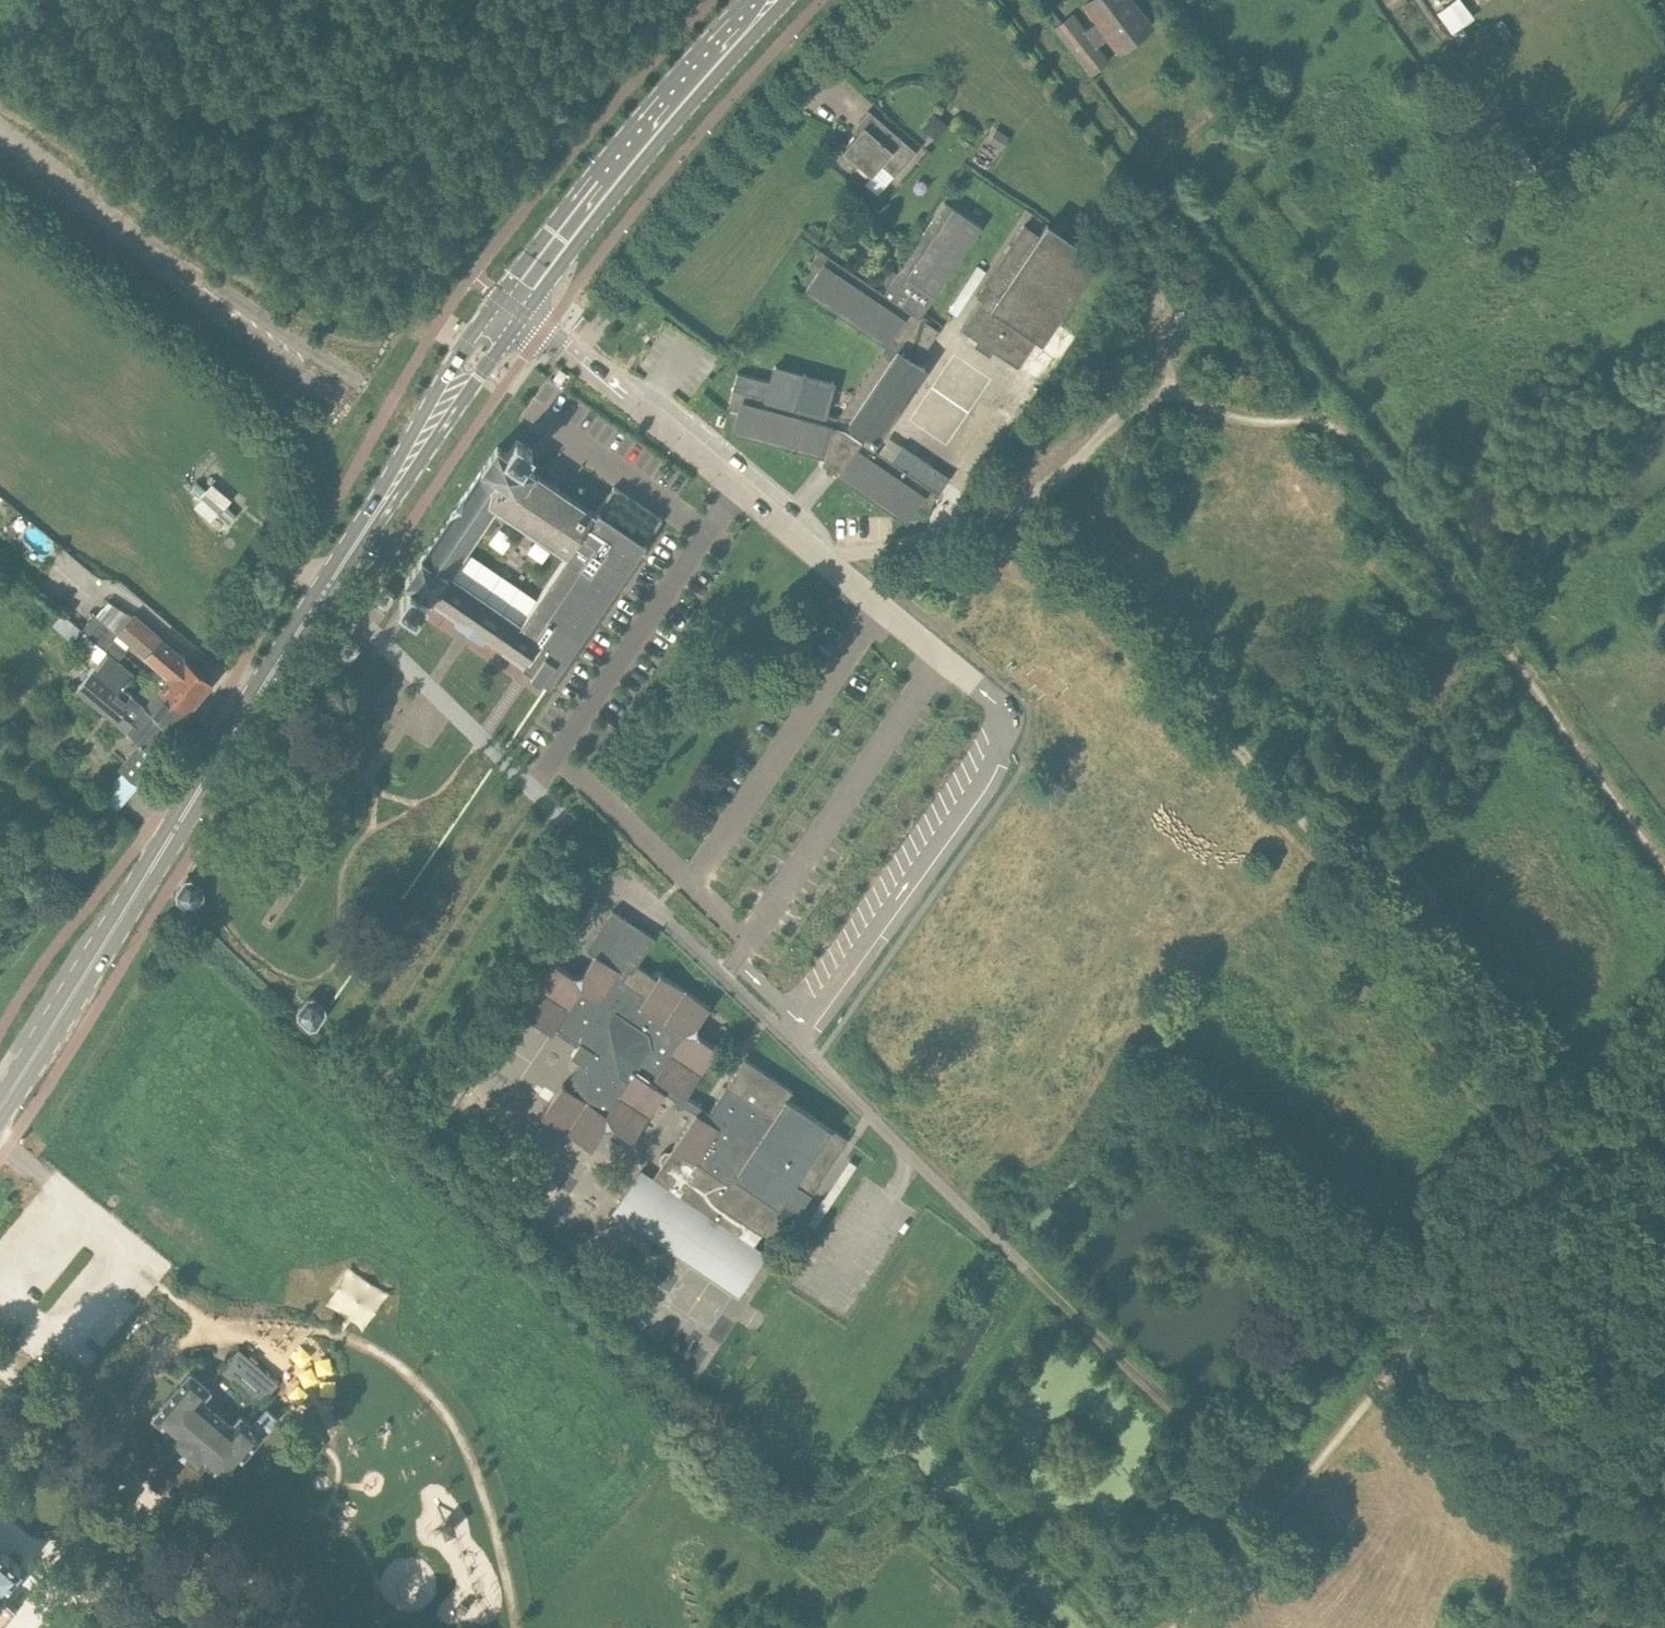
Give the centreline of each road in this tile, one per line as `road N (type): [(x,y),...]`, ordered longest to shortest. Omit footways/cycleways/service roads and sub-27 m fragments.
road 1 (tertiary): [(0,1111),(465,372),(638,144),(769,0)]
road 2 (track): [(1516,668),(1344,433),(1326,423),(1234,419),(1170,395),(1126,411),(1046,489),(991,517),(871,552),(821,556)]

